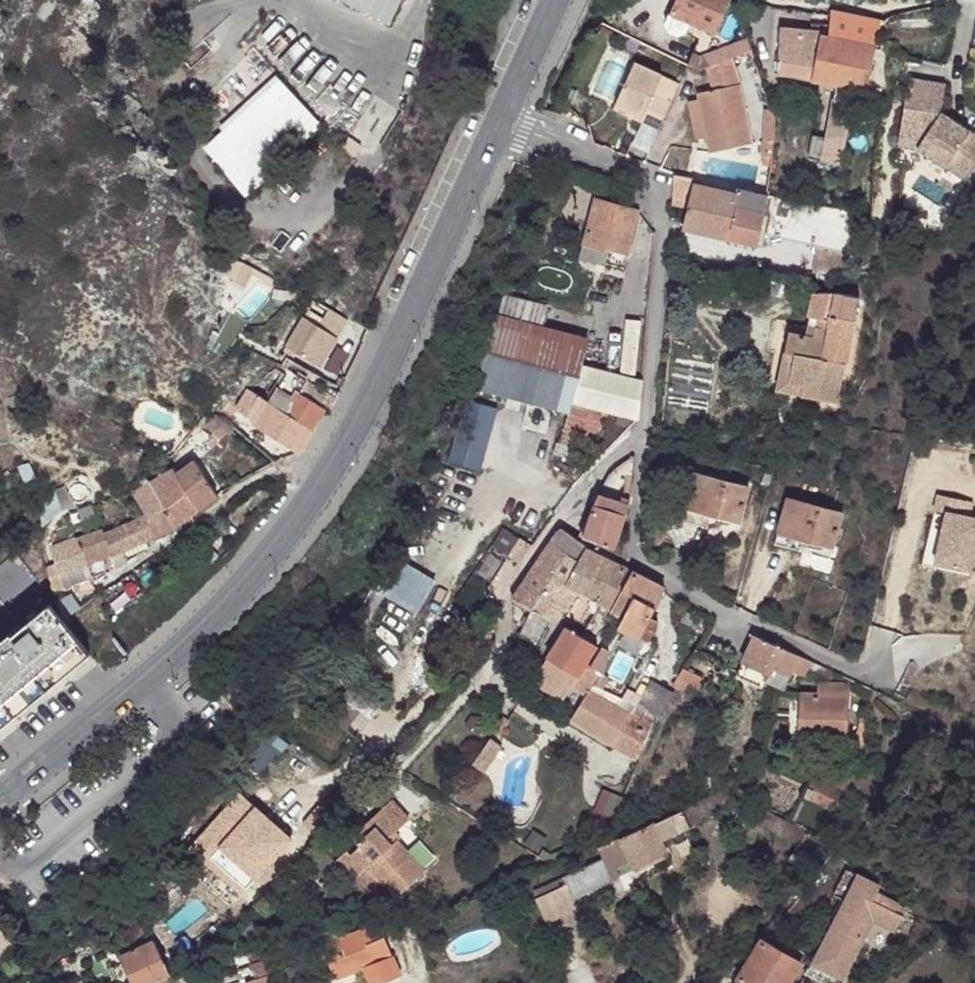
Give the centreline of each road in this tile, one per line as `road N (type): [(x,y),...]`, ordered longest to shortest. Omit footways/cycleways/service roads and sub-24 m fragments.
road 1 (secondary): [(504,121),(363,428),(323,488),(239,591),(0,802)]
road 2 (residential): [(504,121),(631,171),(663,223),(634,534),(642,562),(851,671),(871,669),(880,640)]
road 3 (secondary): [(558,0),(504,121)]

